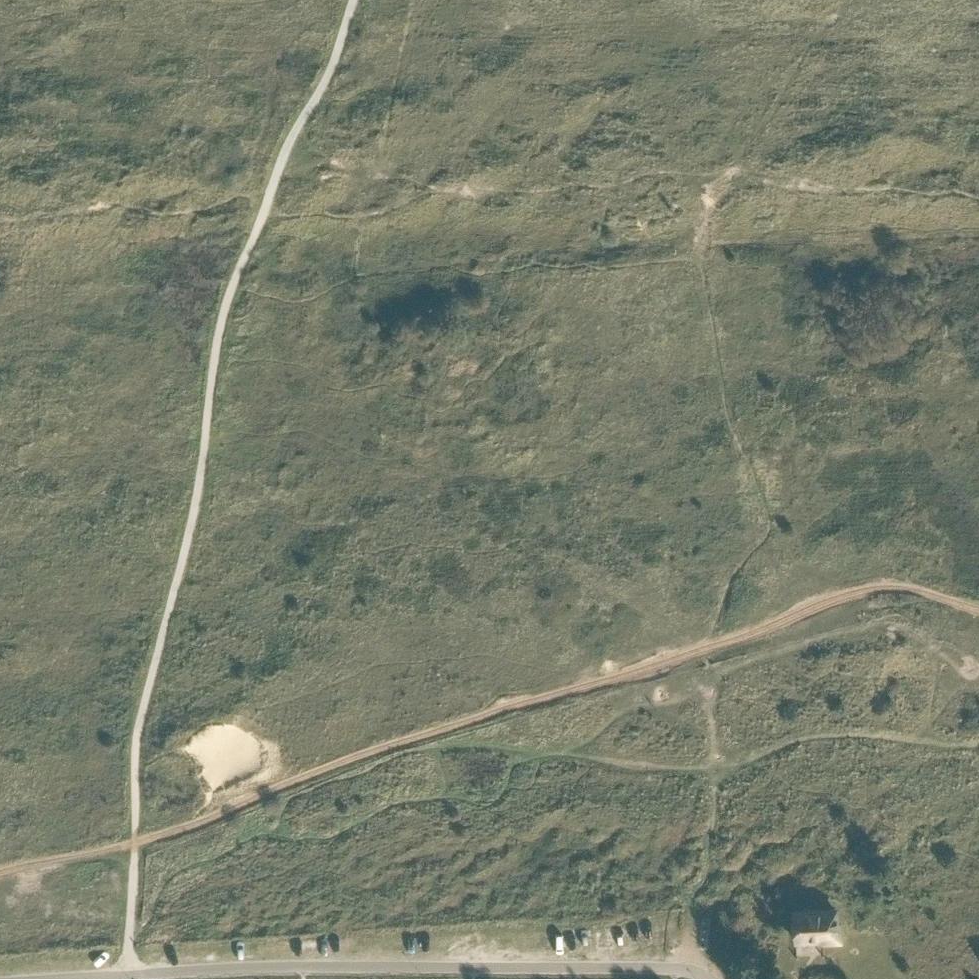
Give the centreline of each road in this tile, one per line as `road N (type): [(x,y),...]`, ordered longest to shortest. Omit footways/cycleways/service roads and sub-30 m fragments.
road 1 (residential): [(51,978),(355,966),(667,967),(709,978)]

